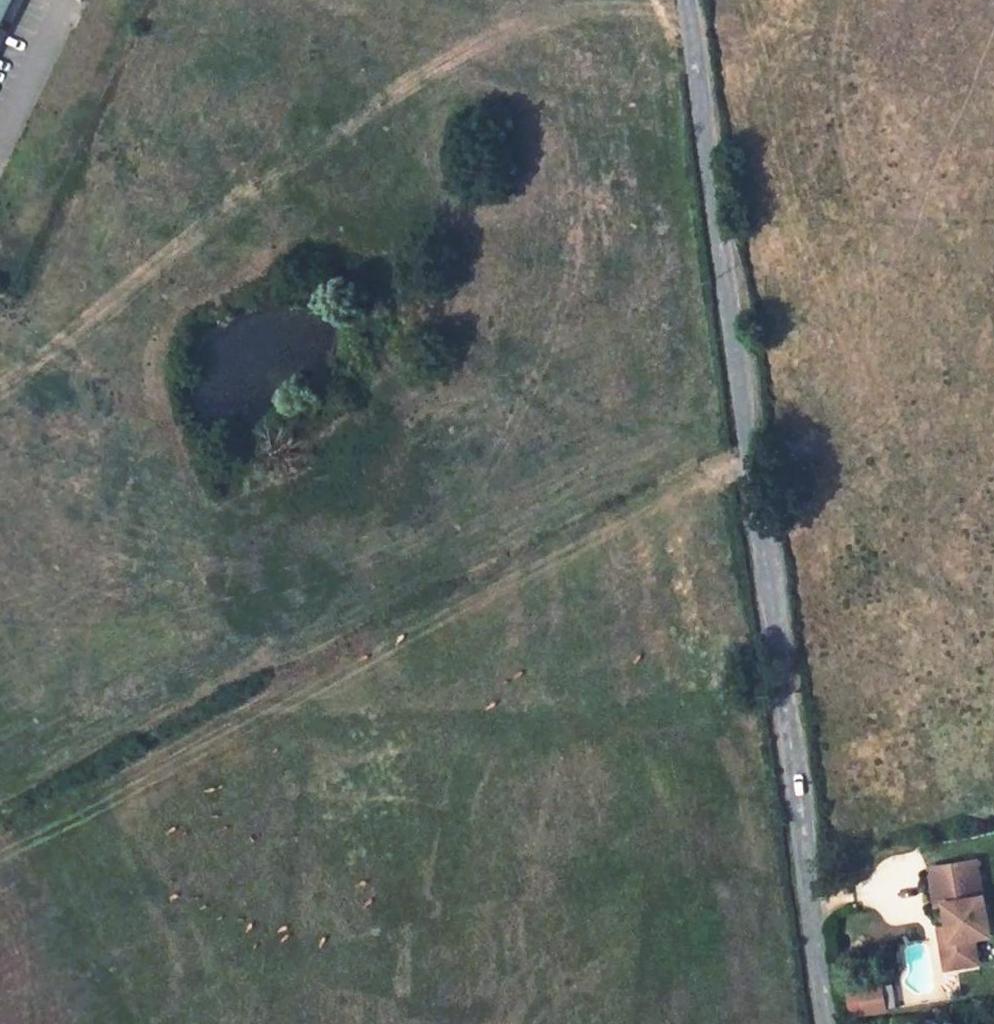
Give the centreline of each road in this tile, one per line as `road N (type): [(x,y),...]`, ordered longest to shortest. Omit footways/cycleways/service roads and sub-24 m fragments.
road 1 (unclassified): [(687,0),(825,1023)]

